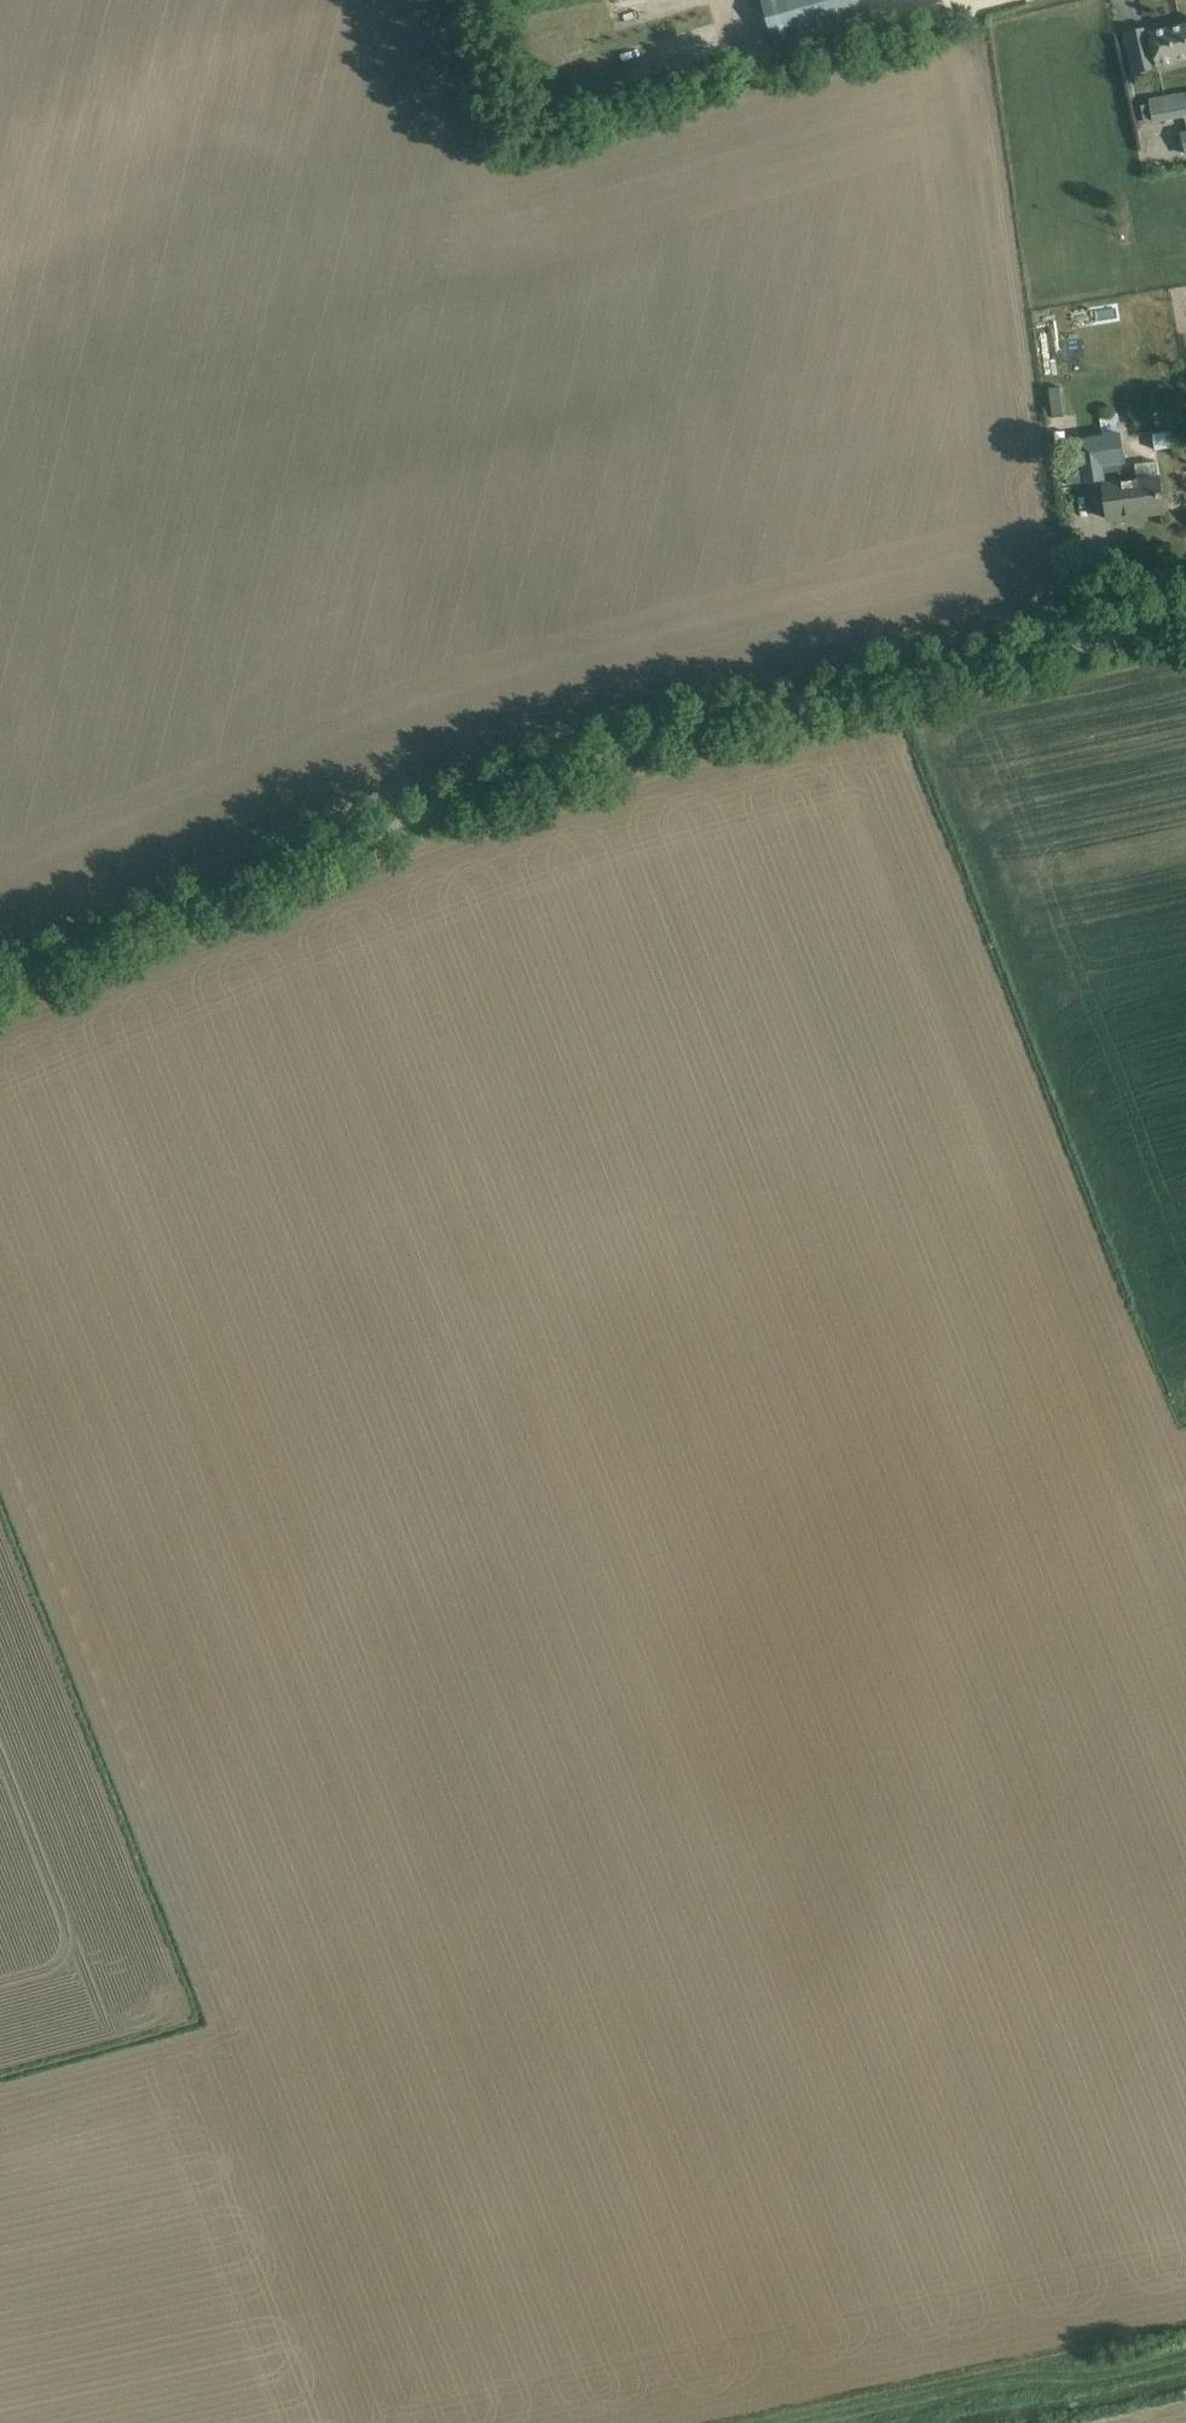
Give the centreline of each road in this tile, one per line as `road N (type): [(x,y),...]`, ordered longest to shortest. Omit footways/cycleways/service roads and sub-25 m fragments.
road 1 (unclassified): [(0,985),(419,814),(645,742),(1185,620)]

